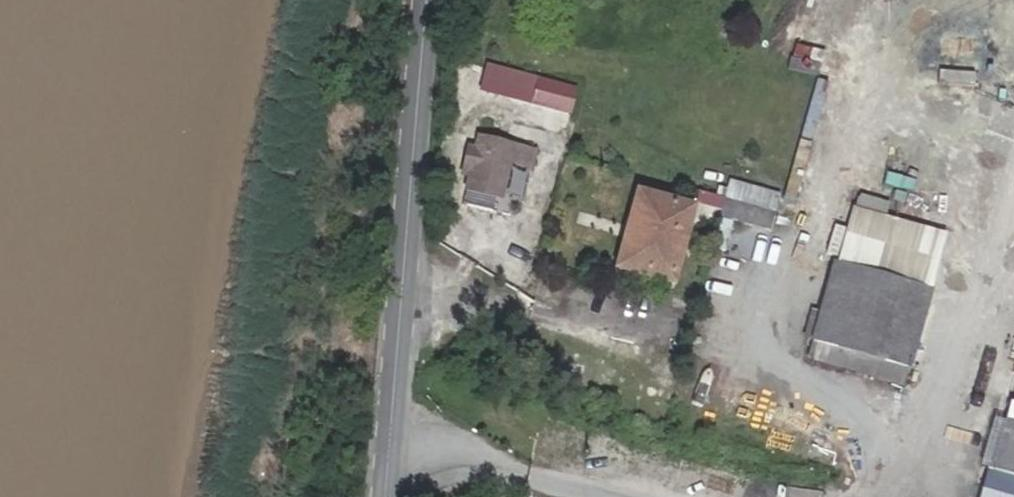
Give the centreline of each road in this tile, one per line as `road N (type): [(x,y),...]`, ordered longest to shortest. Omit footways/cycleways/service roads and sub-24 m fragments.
road 1 (tertiary): [(428,0),(390,427)]
road 2 (residential): [(876,496),(930,441),(994,235)]
road 3 (residential): [(390,427),(600,496)]

